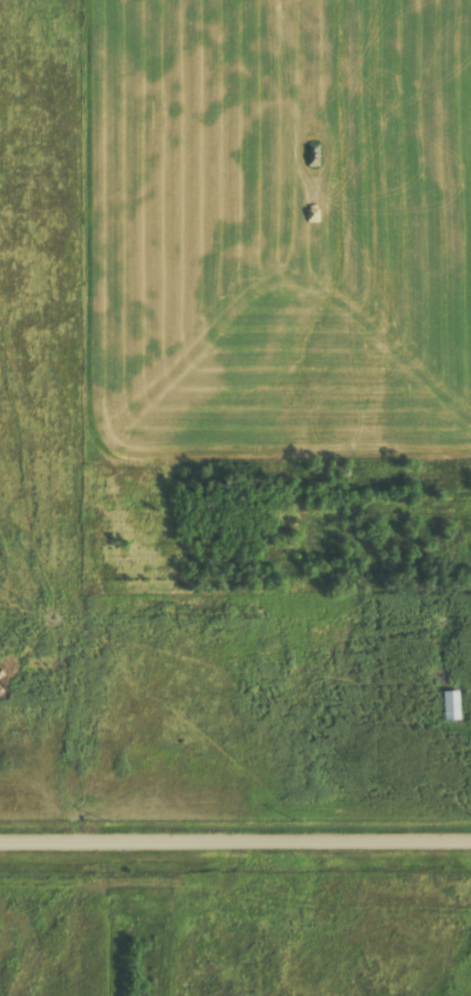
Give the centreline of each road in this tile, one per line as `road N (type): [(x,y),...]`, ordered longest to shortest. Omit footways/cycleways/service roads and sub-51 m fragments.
road 1 (residential): [(470,835),(0,835)]

